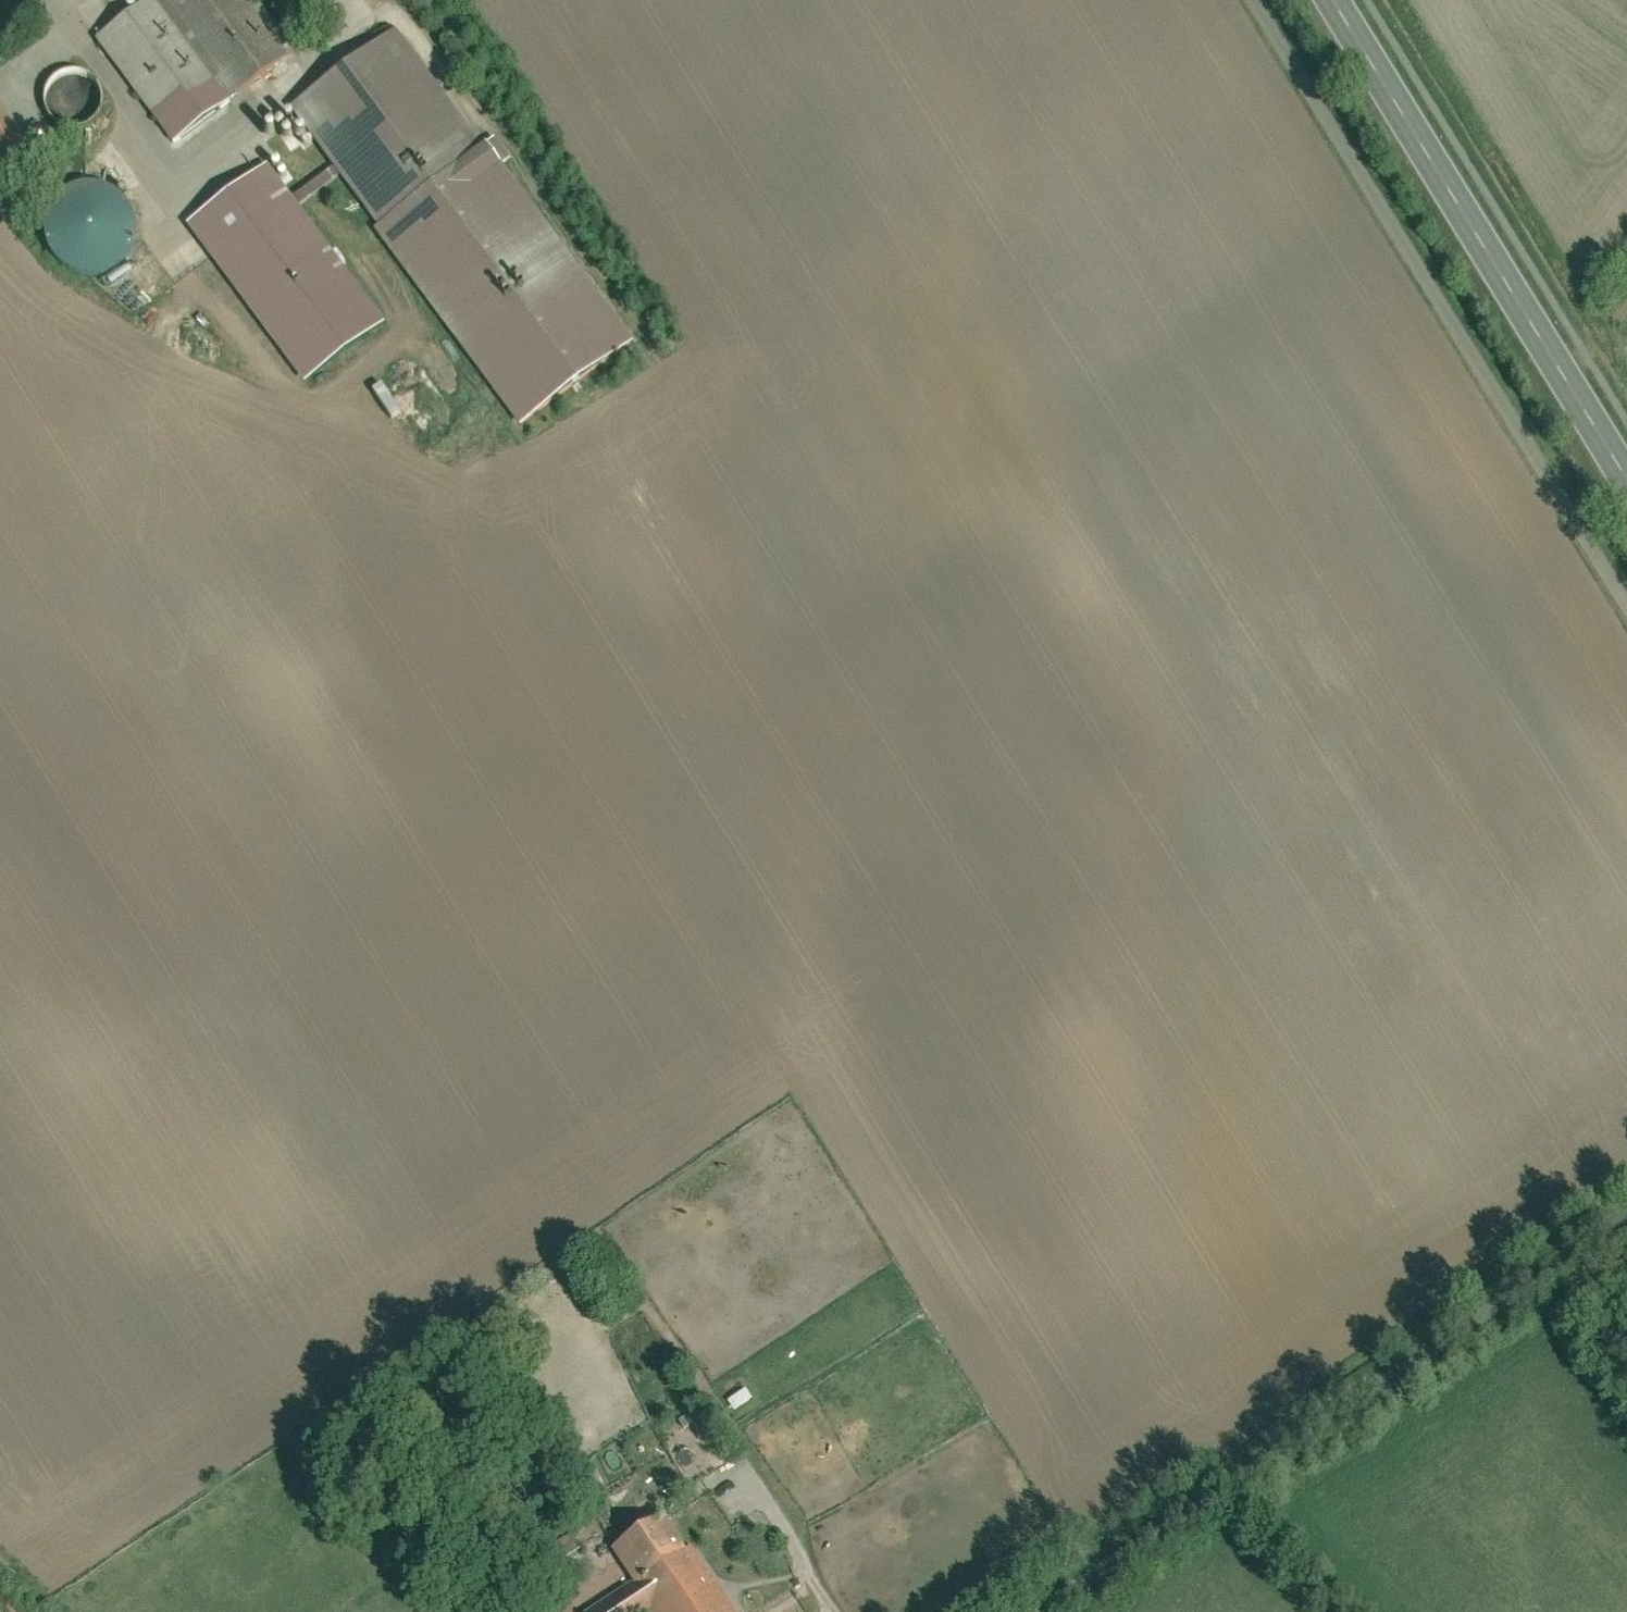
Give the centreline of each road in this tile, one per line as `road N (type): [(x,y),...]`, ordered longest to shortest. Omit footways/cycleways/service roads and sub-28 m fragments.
road 1 (residential): [(1626,603),(1252,0)]
road 2 (residential): [(1035,1611),(1626,1234)]
road 3 (primary): [(1334,0),(1626,476)]

